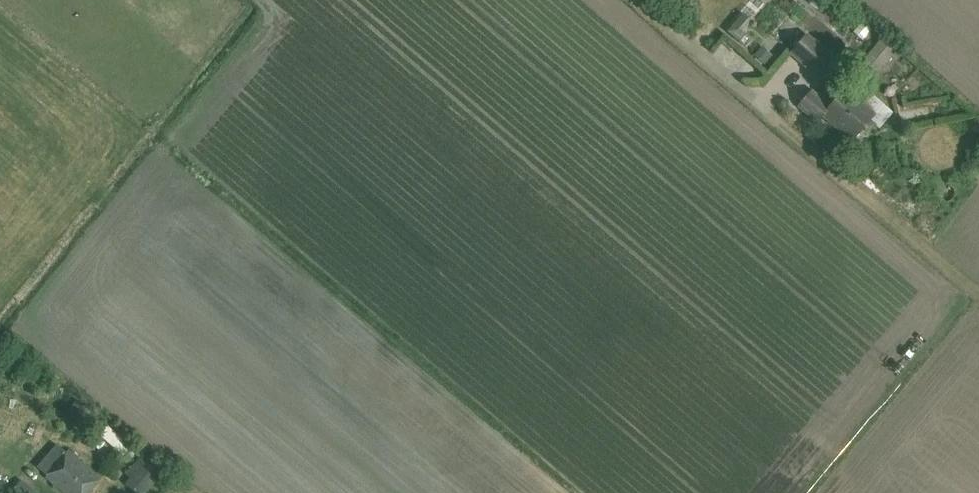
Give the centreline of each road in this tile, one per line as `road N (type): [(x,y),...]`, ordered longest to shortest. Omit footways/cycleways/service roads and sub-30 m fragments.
road 1 (track): [(978,292),(775,119)]
road 2 (track): [(637,0),(775,119)]

